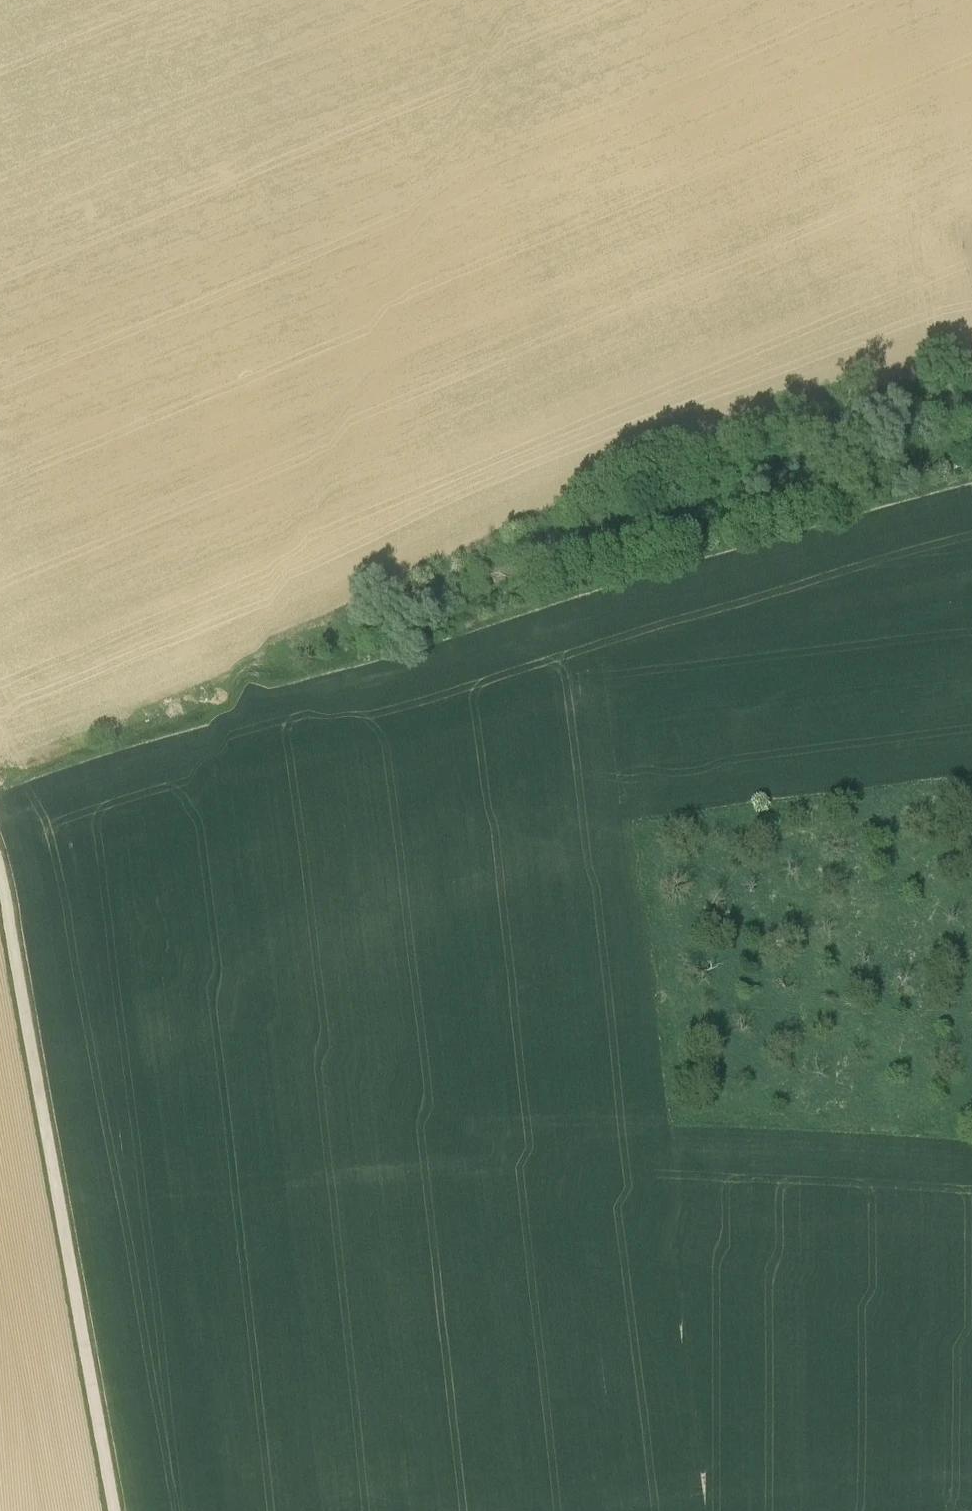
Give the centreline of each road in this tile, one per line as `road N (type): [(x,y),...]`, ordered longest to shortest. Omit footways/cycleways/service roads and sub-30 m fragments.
road 1 (unclassified): [(116,1510),(0,876)]

